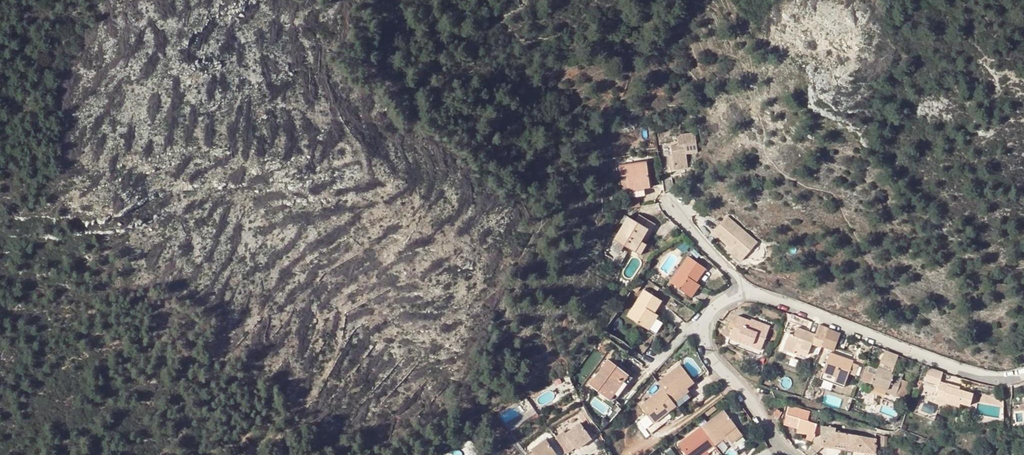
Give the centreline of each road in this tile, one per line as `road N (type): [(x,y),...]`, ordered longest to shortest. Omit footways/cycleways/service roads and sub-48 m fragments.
road 1 (residential): [(1023,373),(1003,379),(745,293)]
road 2 (residential): [(702,327),(711,357),(791,454)]
road 3 (residential): [(745,293),(666,200)]

